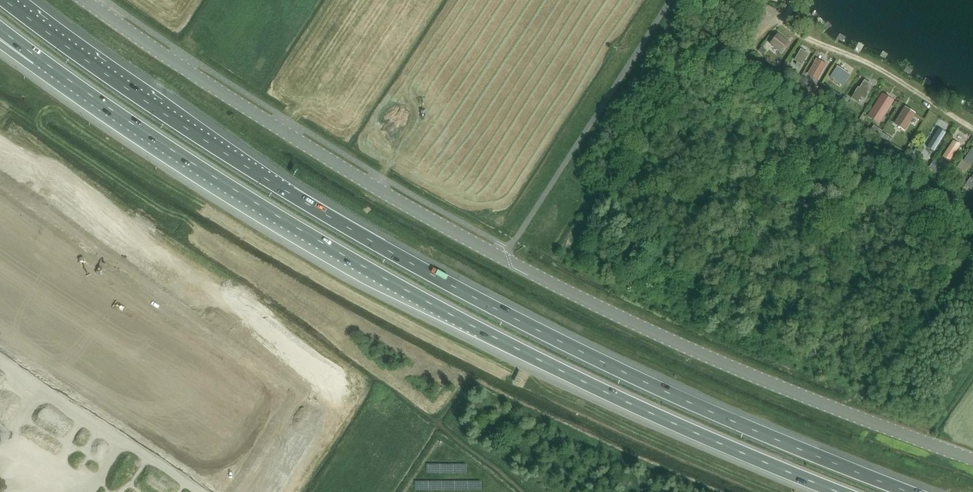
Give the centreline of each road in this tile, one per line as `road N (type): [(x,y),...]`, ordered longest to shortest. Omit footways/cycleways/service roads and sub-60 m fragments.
road 1 (motorway): [(908,491),(634,377),(444,282),(200,138),(5,0)]
road 2 (unclassified): [(972,460),(608,312),(372,185),(86,0)]
road 3 (motorway): [(39,57),(216,177),(474,328),(839,491)]
road 4 (track): [(972,130),(886,74),(796,32),(793,0)]

